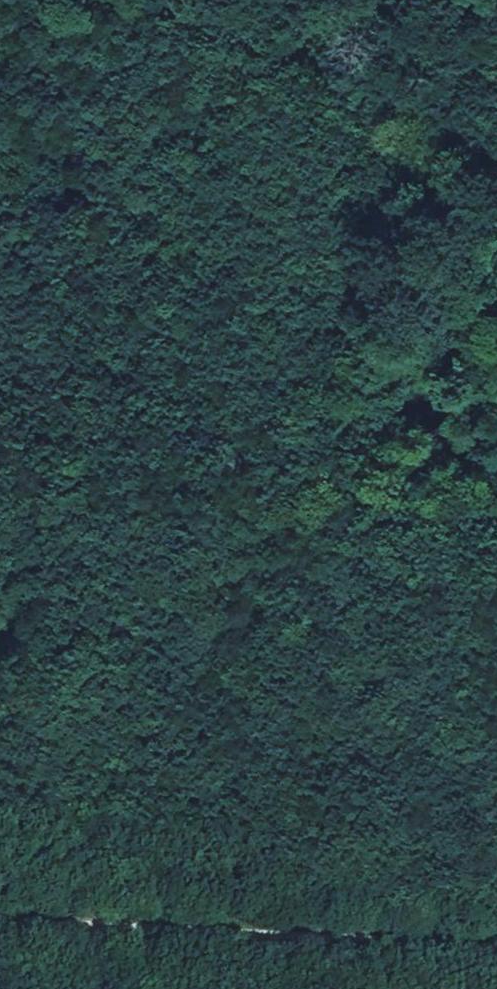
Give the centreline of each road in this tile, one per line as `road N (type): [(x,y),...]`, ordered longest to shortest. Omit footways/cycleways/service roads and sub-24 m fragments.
road 1 (track): [(496,950),(0,924)]
road 2 (track): [(496,160),(151,20),(126,0)]

